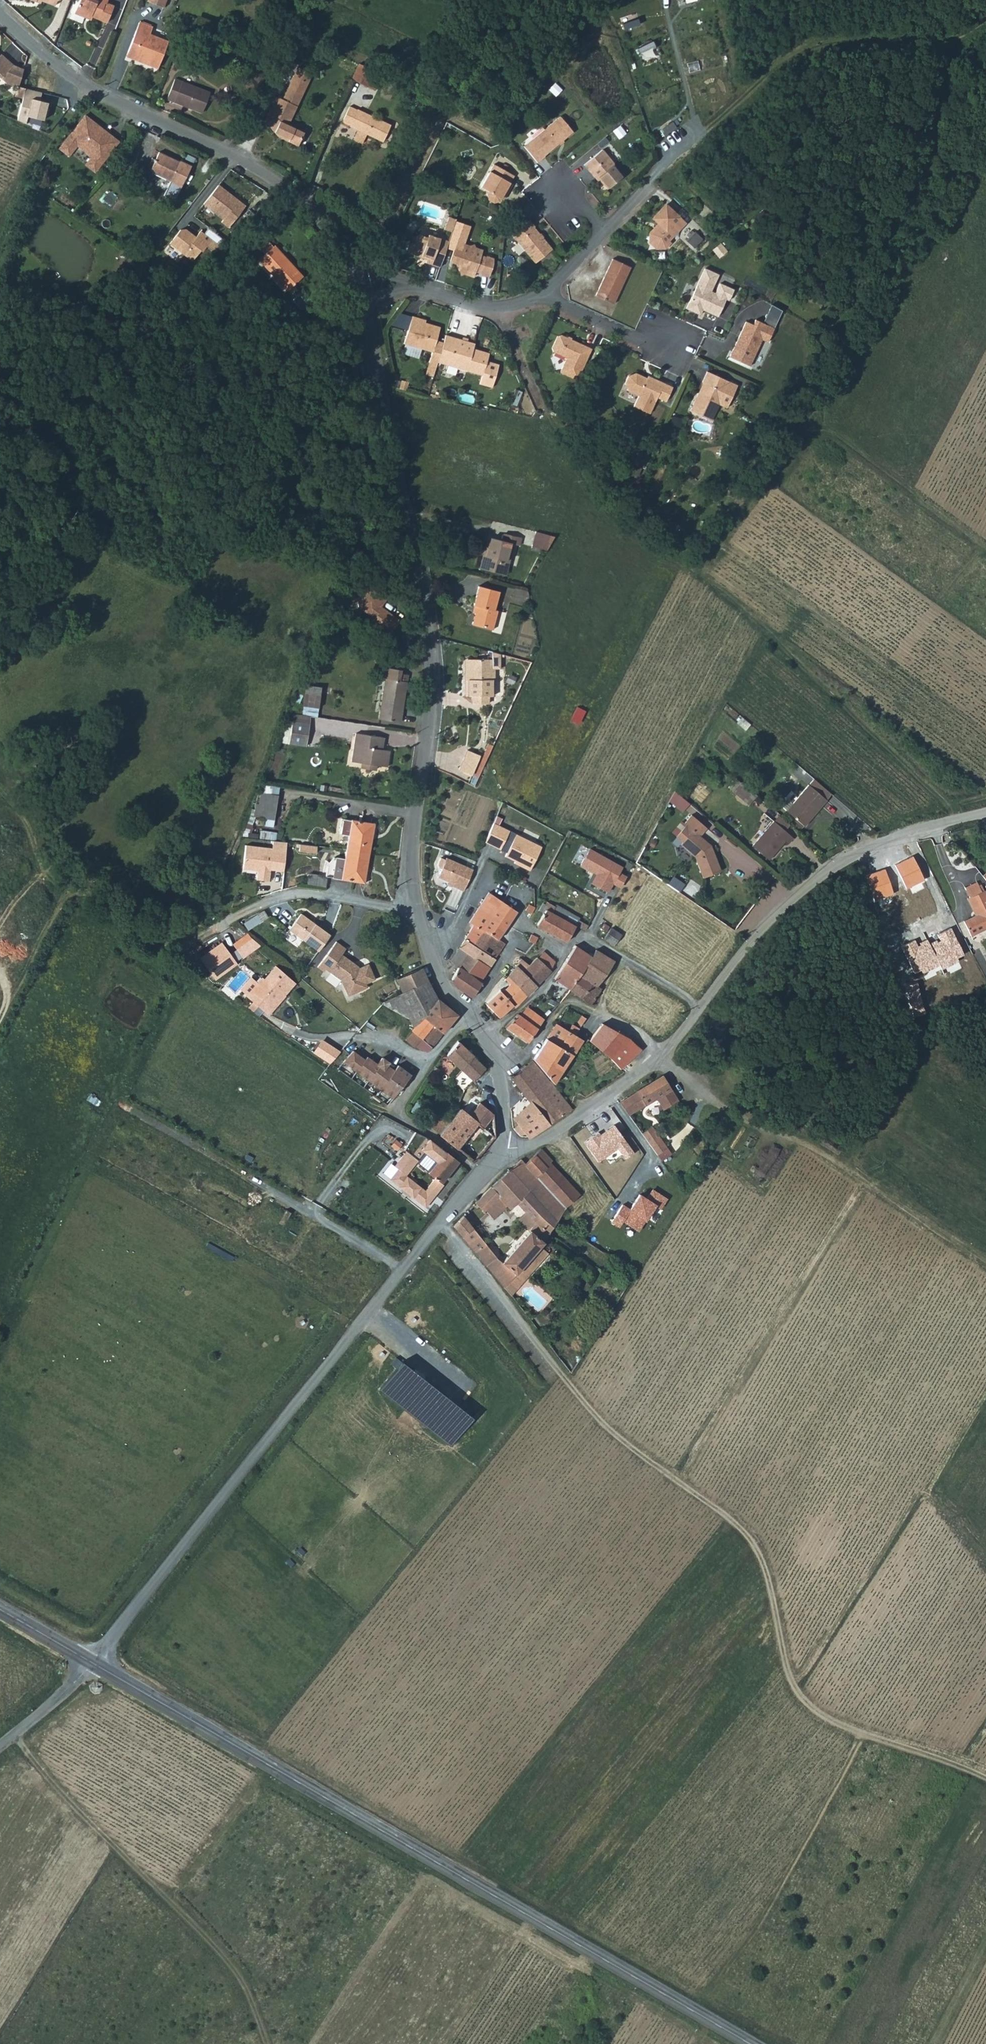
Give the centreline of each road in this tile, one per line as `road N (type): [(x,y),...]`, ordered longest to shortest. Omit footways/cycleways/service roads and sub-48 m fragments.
road 1 (secondary): [(92,1662),(750,2043)]
road 2 (track): [(985,1778),(817,1712),(790,1678),(759,1550),(601,1423),(531,1335)]
road 3 (unclassified): [(365,304),(431,662),(412,848),(416,912)]
road 4 (unclassified): [(507,1149),(560,1128),(683,1044),(798,894),(844,859),(985,814)]
road 5 (unclassified): [(92,1662),(441,1221)]
road 6 (unclassified): [(0,13),(68,70),(260,173),(336,233),(365,304)]
road 7 (track): [(15,1735),(30,1765),(235,1968),(265,2043)]
road 8 (unclassified): [(416,912),(446,994),(471,1014),(497,1059),(507,1149)]
road 9 (residential): [(185,942),(240,912),(299,895),(416,912)]
road 10 (residential): [(365,304),(412,292),(496,311),(547,298)]
road 11 (residential): [(547,298),(650,186)]
road 12 (unclassified): [(531,1335),(441,1221)]
road 13 (residential): [(547,298),(669,356)]
road 14 (unclassified): [(0,1748),(92,1662)]

